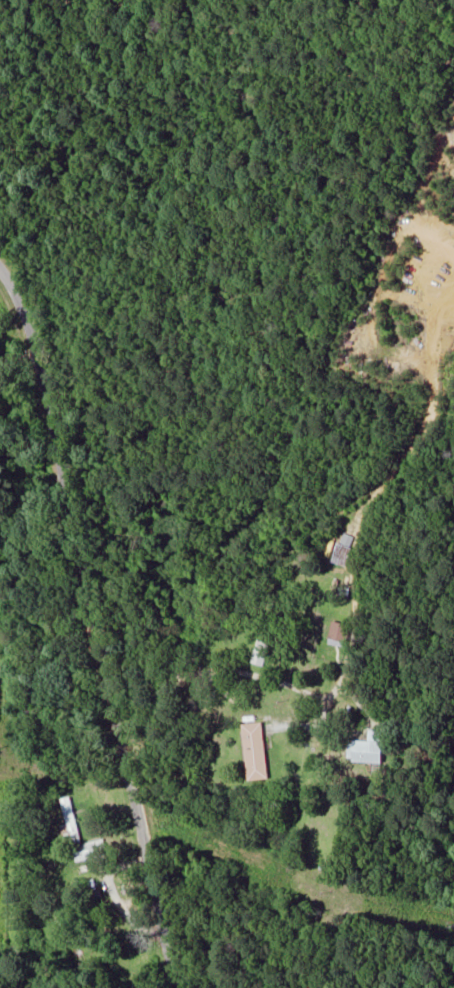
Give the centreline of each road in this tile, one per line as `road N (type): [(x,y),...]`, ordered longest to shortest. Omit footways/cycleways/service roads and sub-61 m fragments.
road 1 (residential): [(186,987),(174,963),(48,331),(0,286)]
road 2 (residential): [(260,987),(350,675),(355,538),(453,349)]

